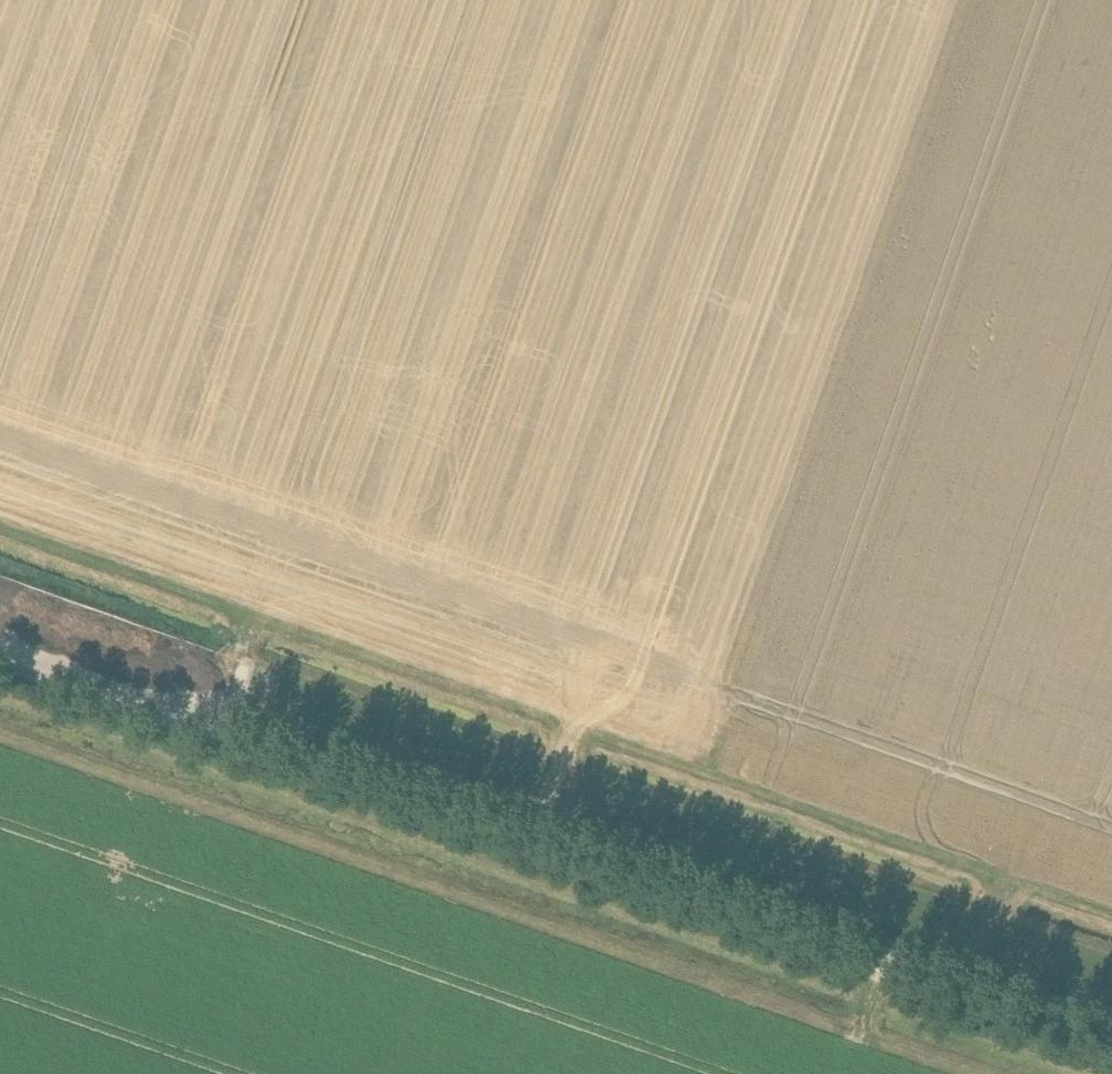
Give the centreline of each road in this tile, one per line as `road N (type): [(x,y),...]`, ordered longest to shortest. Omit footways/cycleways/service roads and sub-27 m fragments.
road 1 (track): [(1111,916),(0,529)]
road 2 (unclassified): [(1111,1016),(916,968),(0,654)]
road 3 (track): [(0,738),(969,1073)]

